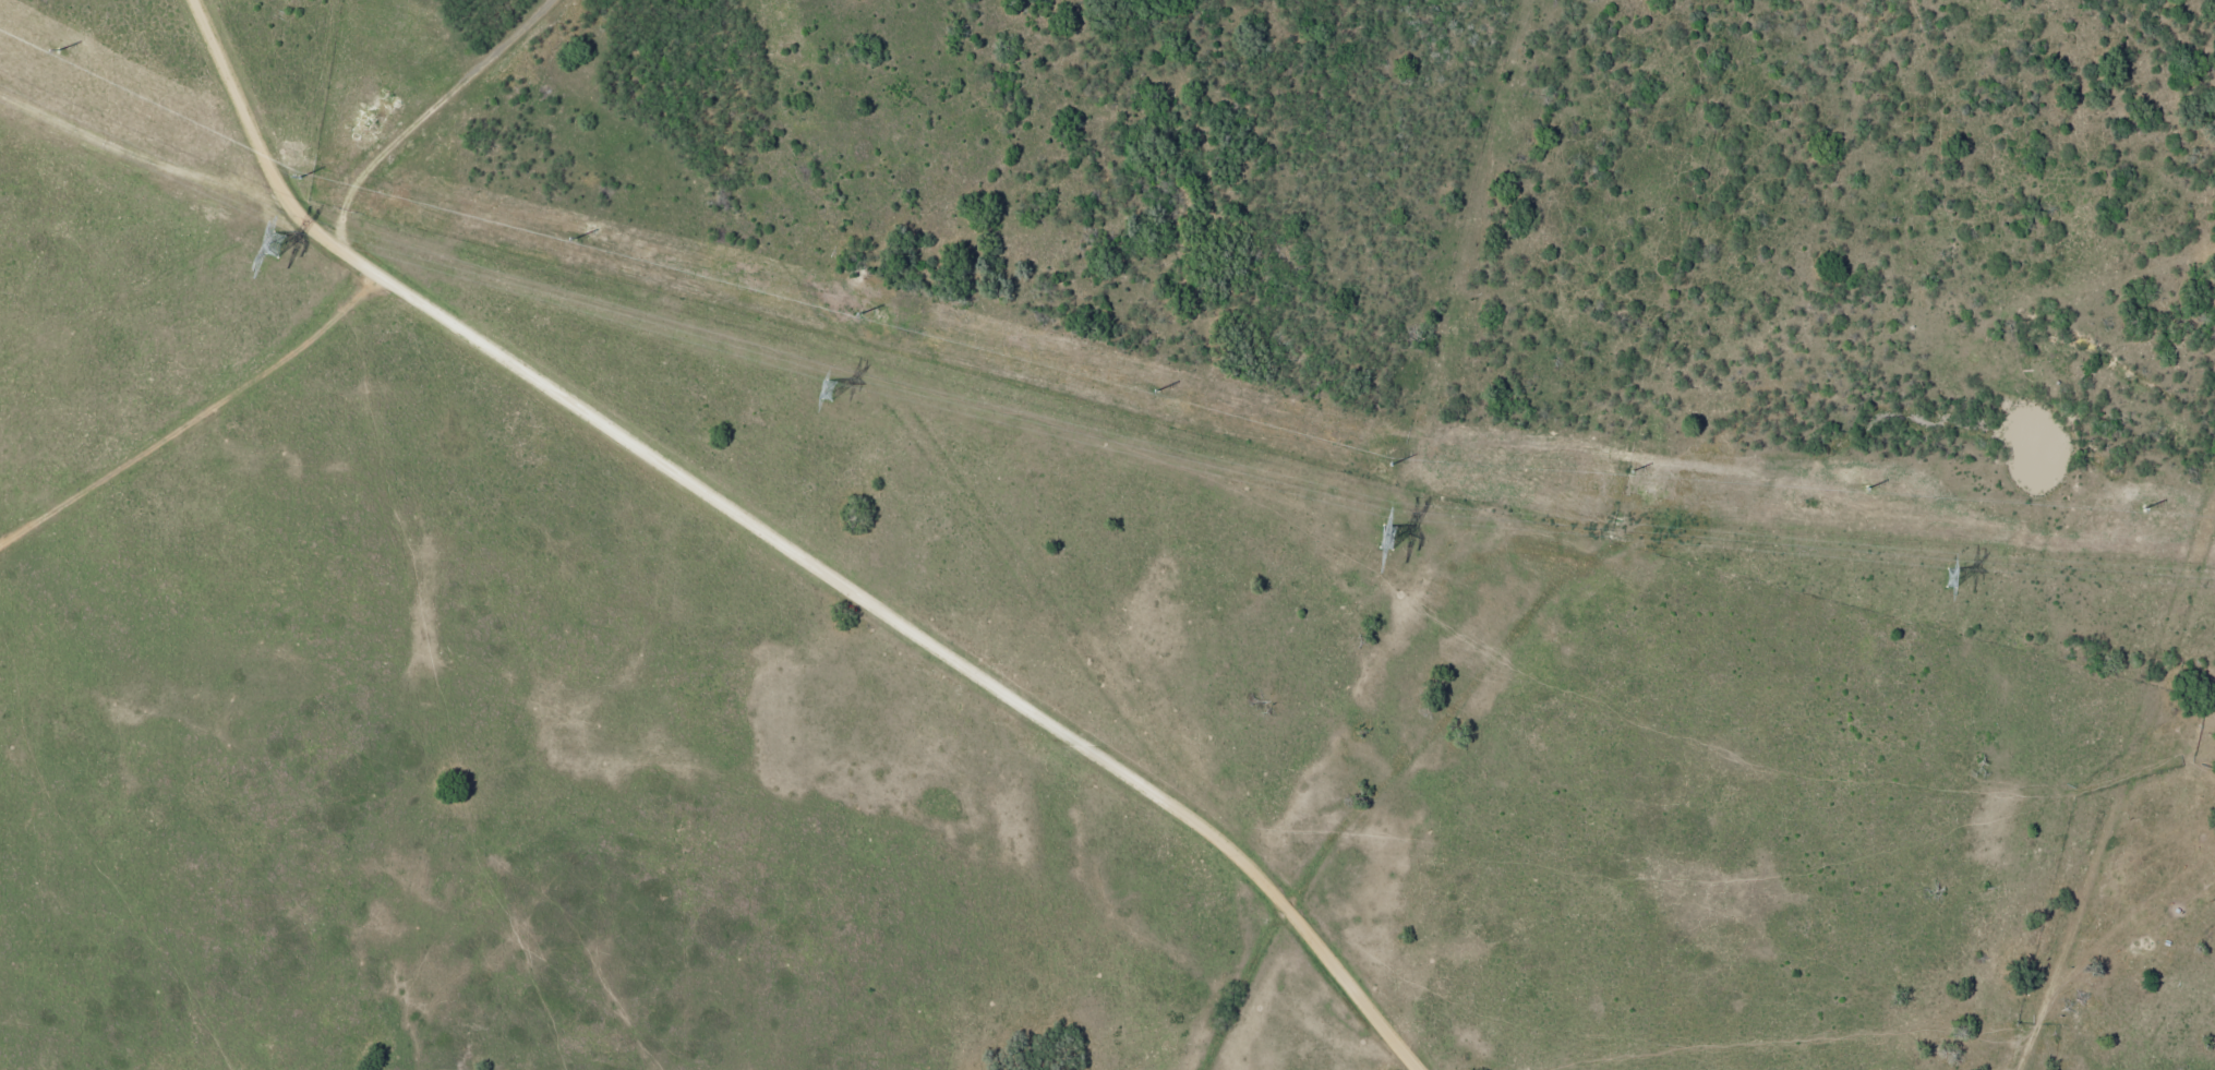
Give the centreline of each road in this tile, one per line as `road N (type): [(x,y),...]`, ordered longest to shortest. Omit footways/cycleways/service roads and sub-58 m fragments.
road 1 (residential): [(1429,1069),(1286,897),(1218,831),(320,225),(275,163),(201,0)]

